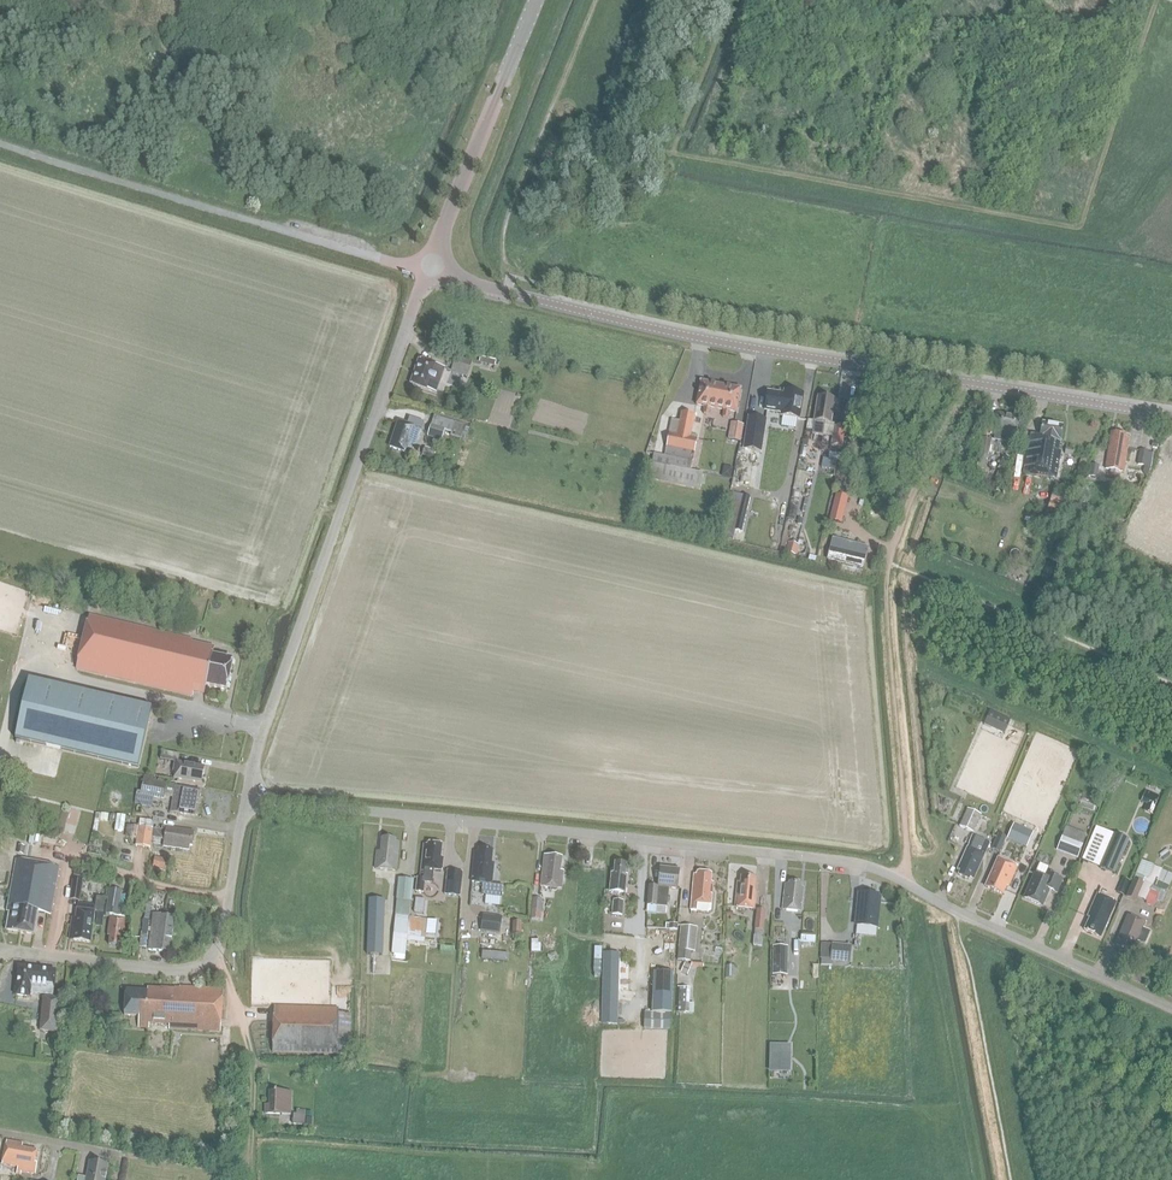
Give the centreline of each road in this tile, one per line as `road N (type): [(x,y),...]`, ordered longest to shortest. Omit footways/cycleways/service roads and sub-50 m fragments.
road 1 (unclassified): [(1171,1009),(862,864),(352,809),(248,805)]
road 2 (unclassified): [(248,805),(266,723),(413,308),(441,259)]
road 3 (tertiary): [(965,383),(637,324),(471,283),(441,259)]
road 4 (tertiary): [(441,259),(441,233),(535,0)]
road 5 (unclassified): [(0,948),(170,970),(213,956)]
road 6 (tertiary): [(1171,415),(965,383)]
road 7 (residential): [(889,561),(965,383)]
road 8 (unclassified): [(441,259),(380,259),(258,223)]
road 9 (track): [(243,1016),(253,1060),(250,1179)]
road 10 (unclassified): [(213,956),(248,805)]
road 11 (track): [(250,1162),(229,1167),(124,1153)]
road 12 (residential): [(124,1153),(0,1130)]

